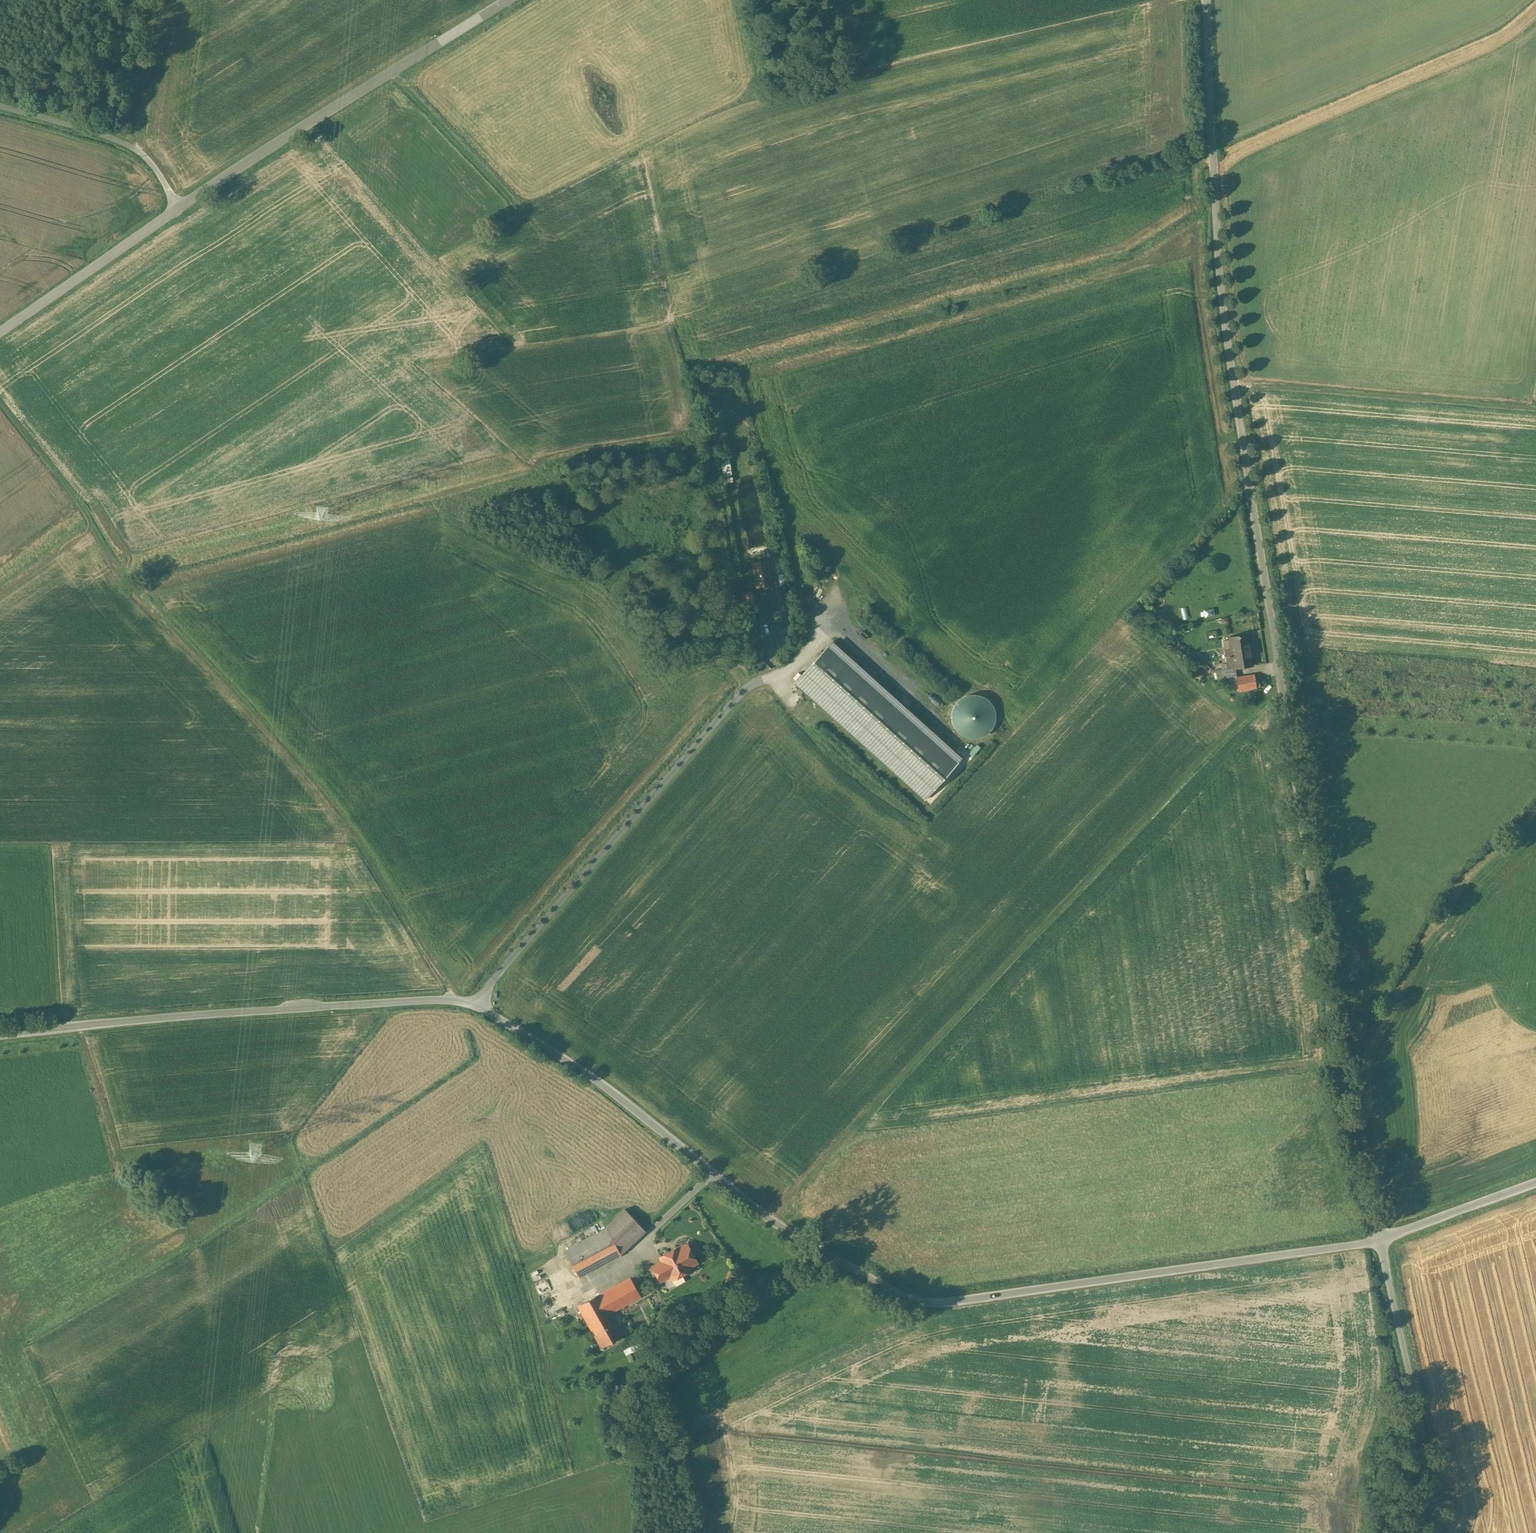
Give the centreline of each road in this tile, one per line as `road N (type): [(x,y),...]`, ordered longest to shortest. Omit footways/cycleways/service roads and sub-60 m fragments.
road 1 (unclassified): [(0,1034),(384,1002),(479,1007),(586,1074),(763,1214),(906,1298),(930,1302),(1380,1239)]
road 2 (unclassified): [(1206,0),(1217,247),(1234,387),(1342,1073),(1380,1239)]
road 3 (track): [(0,399),(117,568),(321,792),(449,984),(451,1000)]
road 4 (unclassified): [(0,333),(179,207),(508,0)]
road 5 (track): [(1234,387),(1535,406)]
road 6 (unclassified): [(1380,1239),(1435,1496),(1431,1532)]
road 7 (track): [(515,205),(392,72)]
road 8 (unclassified): [(1535,1183),(1380,1239)]
road 9 (track): [(142,154),(154,0)]
road 10 (track): [(80,1026),(119,1170)]

